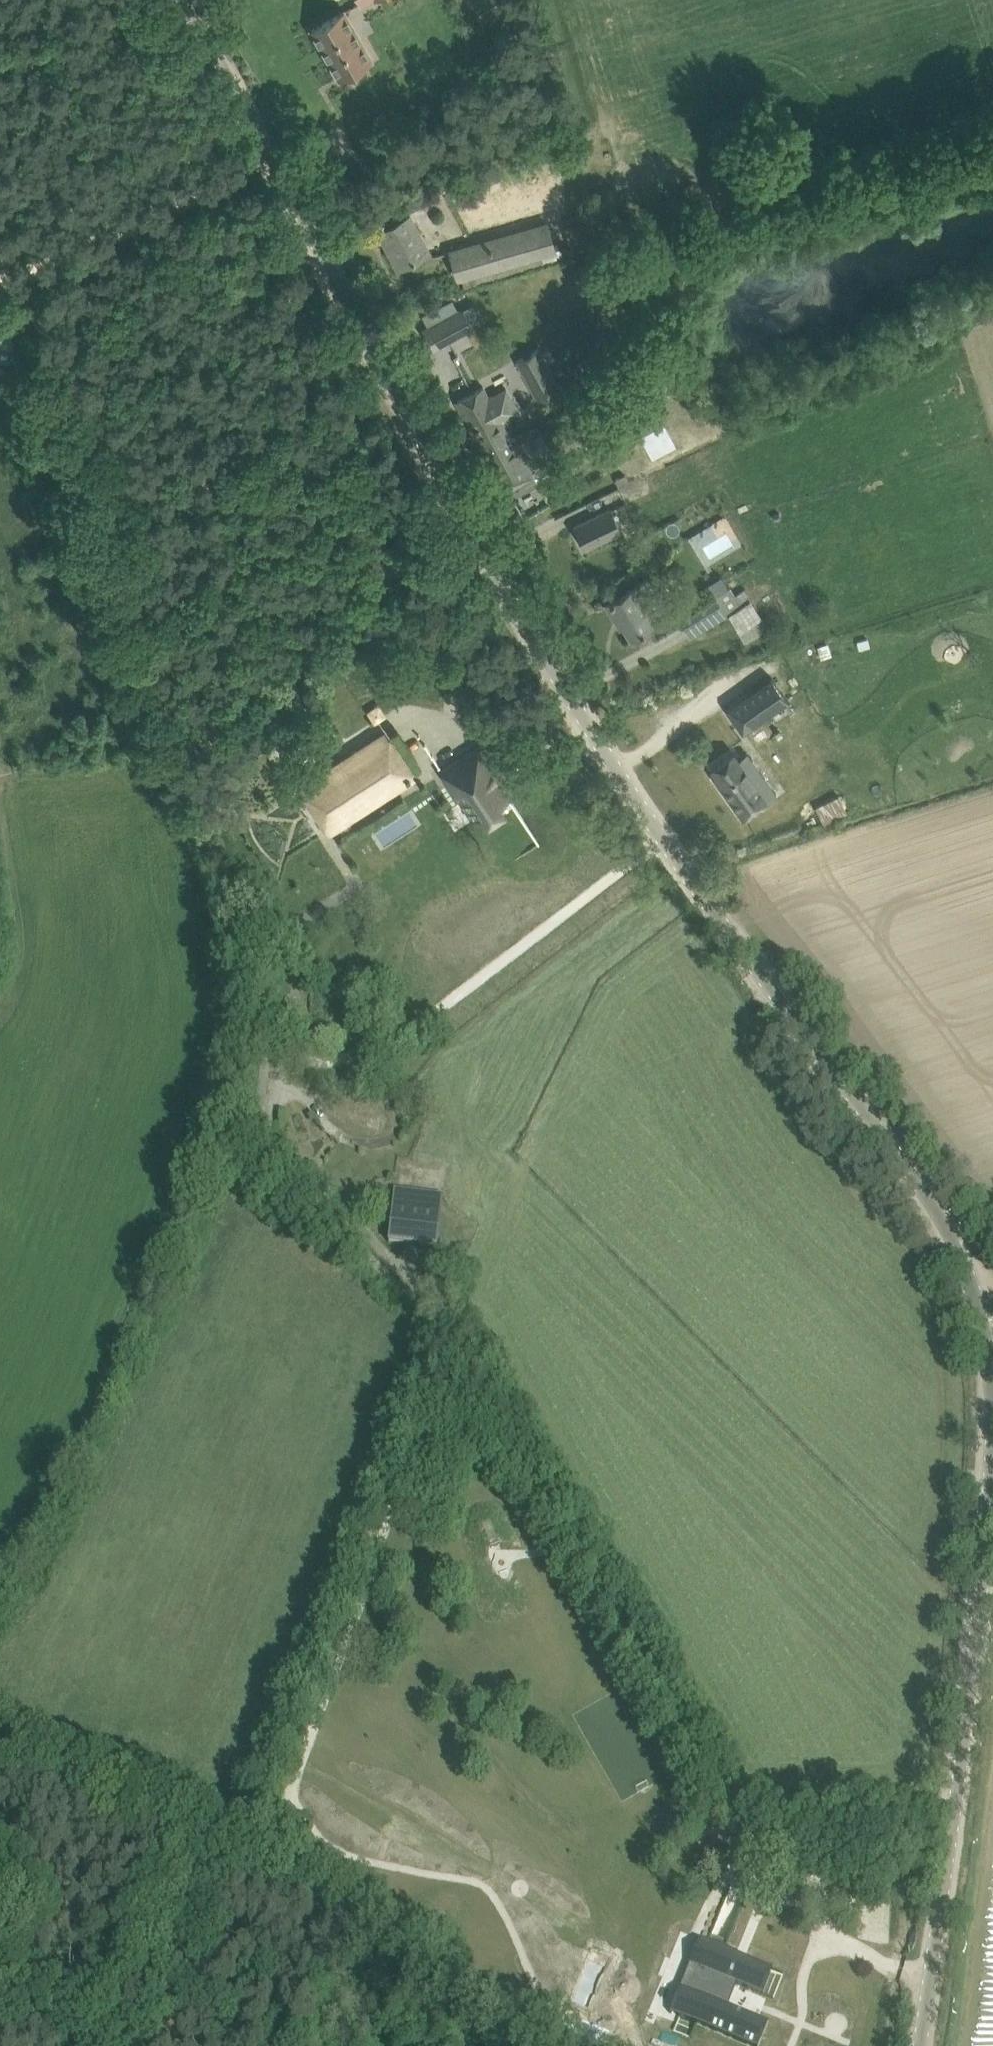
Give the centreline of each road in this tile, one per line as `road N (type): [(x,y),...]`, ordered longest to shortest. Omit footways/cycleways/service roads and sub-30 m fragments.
road 1 (unclassified): [(992,1394),(972,1277),(939,1212),(644,818),(553,670),(191,0)]
road 2 (unclassified): [(916,2045),(953,1840),(992,1505)]
road 3 (track): [(266,143),(0,279)]
road 4 (track): [(98,2045),(218,1895),(234,1847),(244,1858)]

